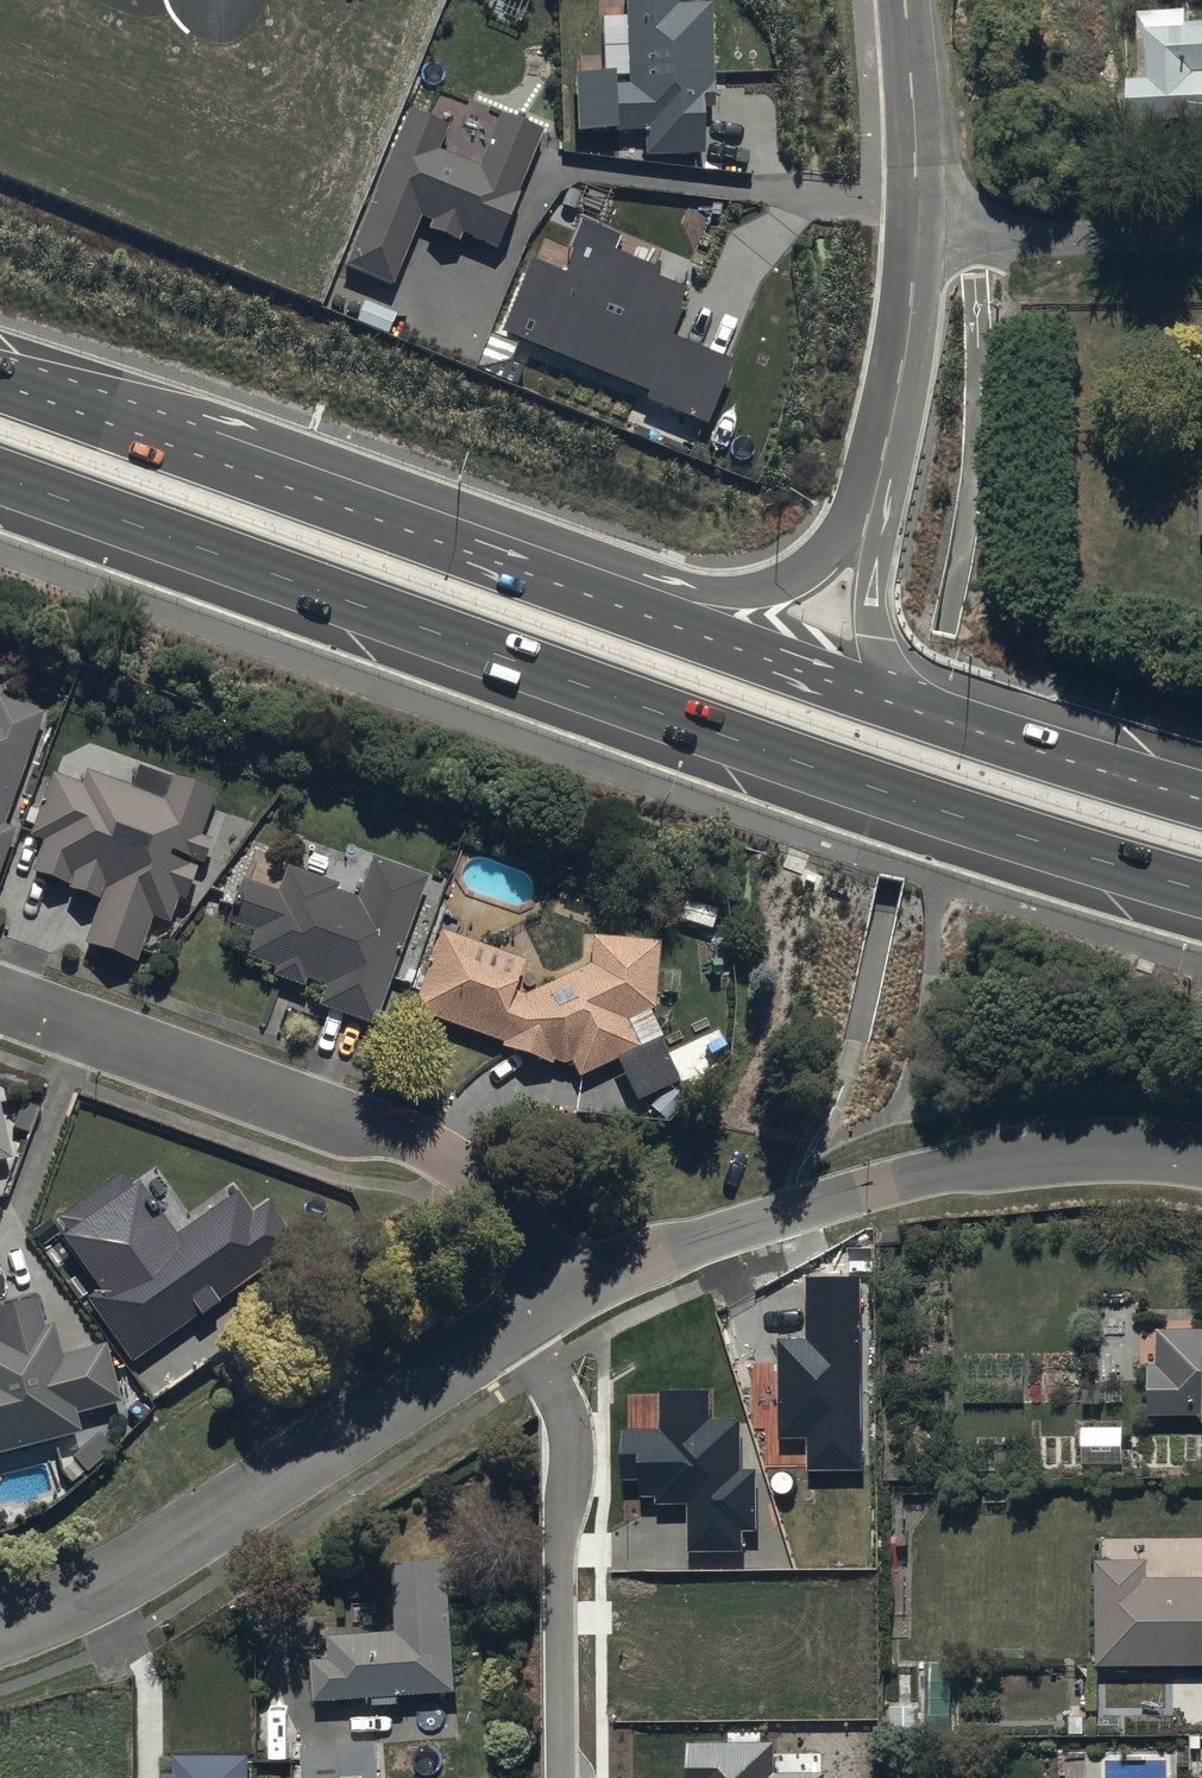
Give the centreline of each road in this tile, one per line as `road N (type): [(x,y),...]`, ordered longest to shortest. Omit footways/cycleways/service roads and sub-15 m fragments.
road 1 (trunk): [(1201,891),(824,774),(0,474)]
road 2 (trunk): [(38,399),(913,707)]
road 3 (trunk): [(38,399),(238,426),(677,583),(716,590),(752,590),(815,563),(874,500)]
road 4 (residential): [(0,997),(414,1142),(528,1218),(579,1277)]
road 5 (residential): [(1201,1158),(1013,1161),(876,1189),(579,1277)]
road 6 (residential): [(513,1324),(78,1603),(0,1625)]
road 7 (residential): [(513,1324),(571,1431),(560,1541),(561,1777)]
road 8 (trunk): [(913,707),(1201,800)]
road 9 (residential): [(916,218),(1016,235),(1201,232)]
road 10 (unclassified): [(916,218),(904,359),(874,500)]
road 11 (unclassified): [(905,0),(916,218)]
road 12 (trunk): [(874,500),(877,618),(895,683),(913,707)]

